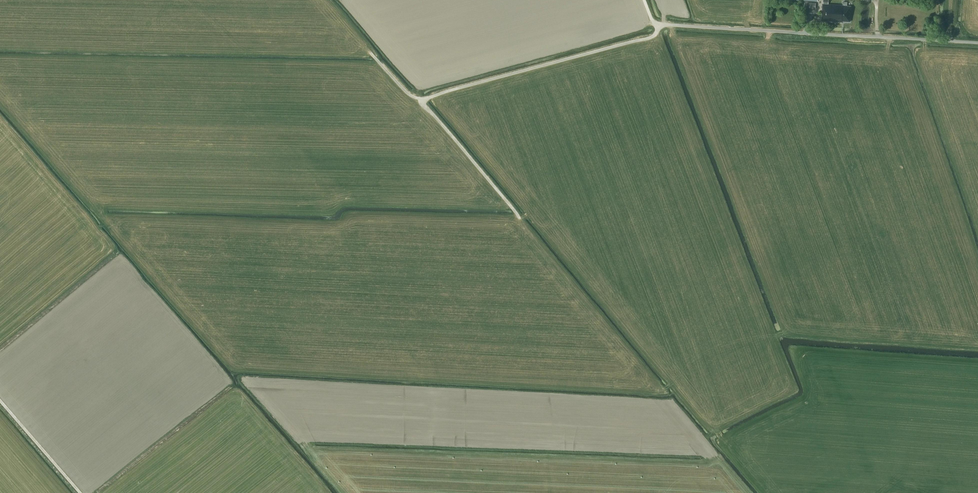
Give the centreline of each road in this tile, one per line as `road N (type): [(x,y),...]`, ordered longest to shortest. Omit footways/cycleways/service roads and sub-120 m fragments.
road 1 (track): [(371,53),(407,92),(426,98),(652,37),(659,24),(644,0)]
road 2 (unclassified): [(977,43),(659,24)]
road 3 (track): [(518,217),(423,99)]

